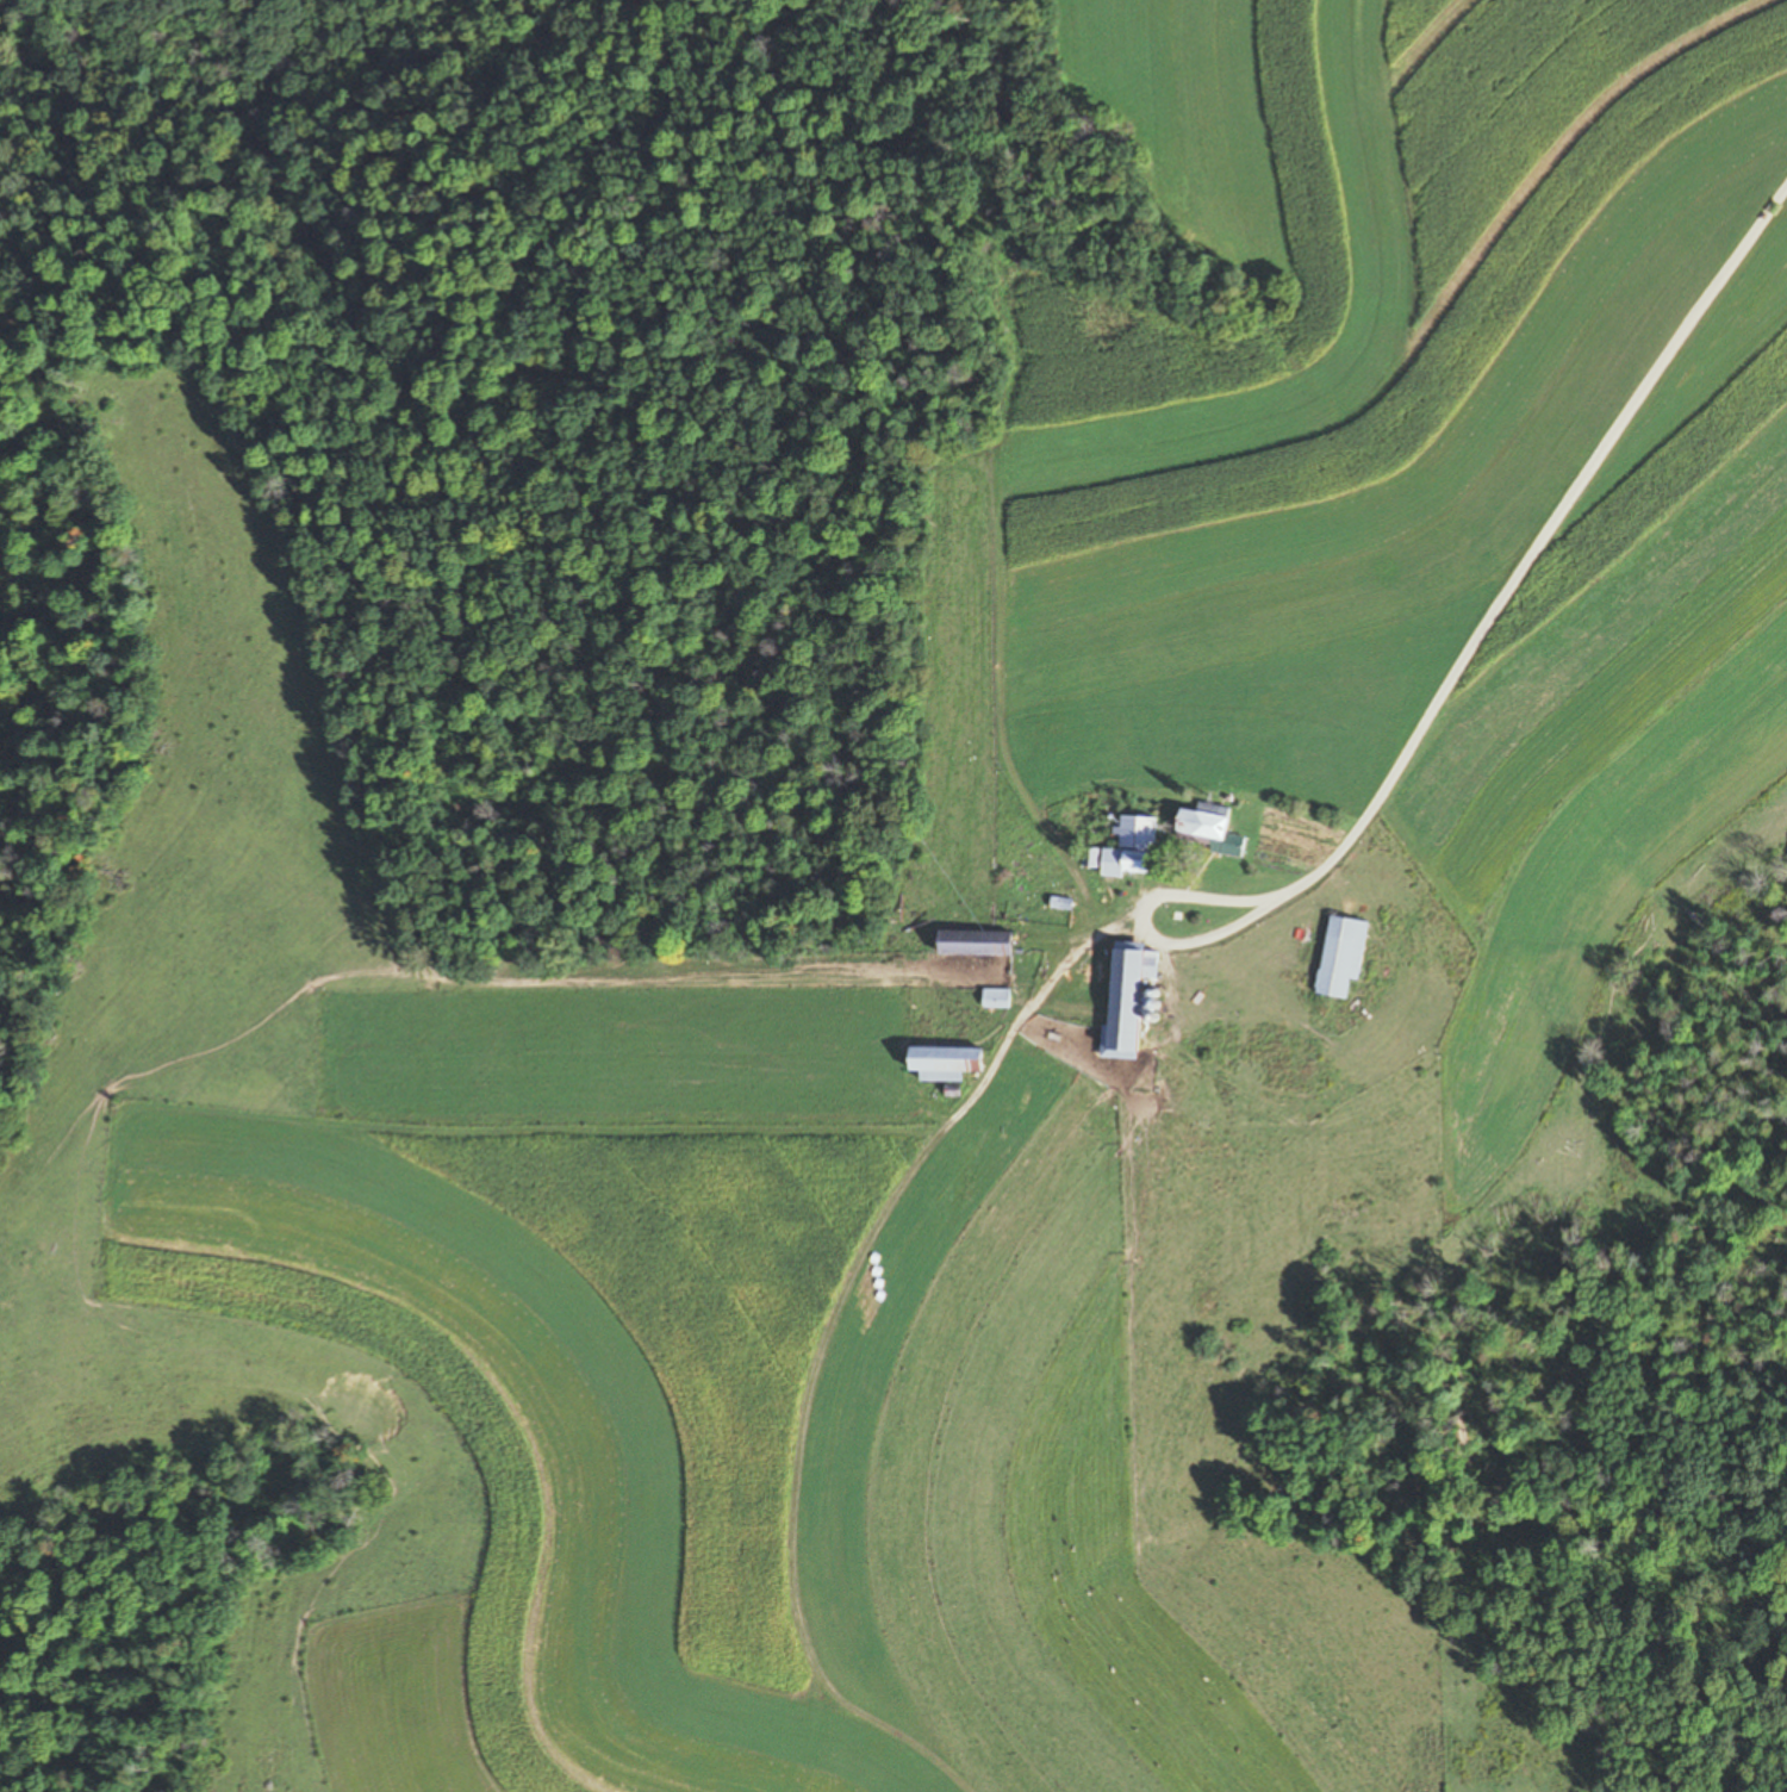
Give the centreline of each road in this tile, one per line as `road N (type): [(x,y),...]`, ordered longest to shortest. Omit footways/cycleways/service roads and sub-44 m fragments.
road 1 (residential): [(1276,907),(1347,847),(1786,198)]

